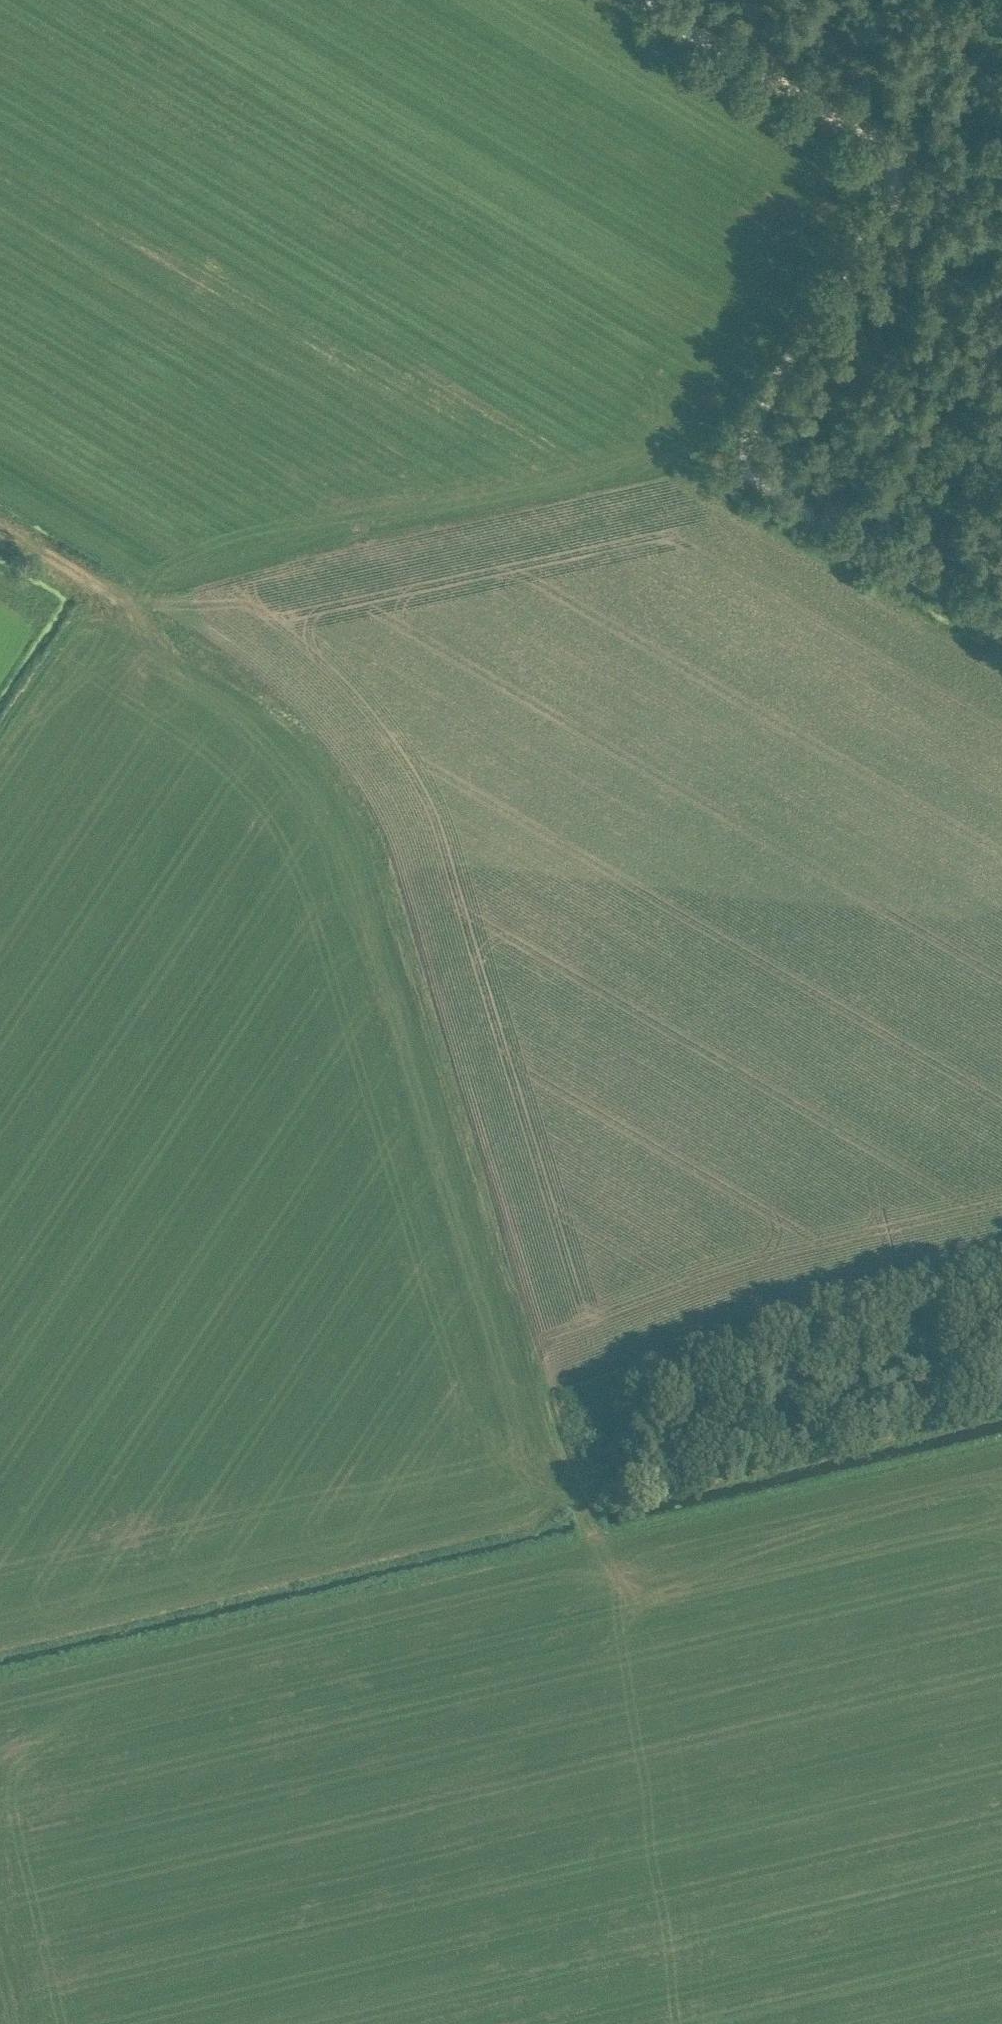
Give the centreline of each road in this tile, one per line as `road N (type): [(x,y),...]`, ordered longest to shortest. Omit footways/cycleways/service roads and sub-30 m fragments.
road 1 (track): [(1001,619),(736,450),(896,182),(598,0)]

